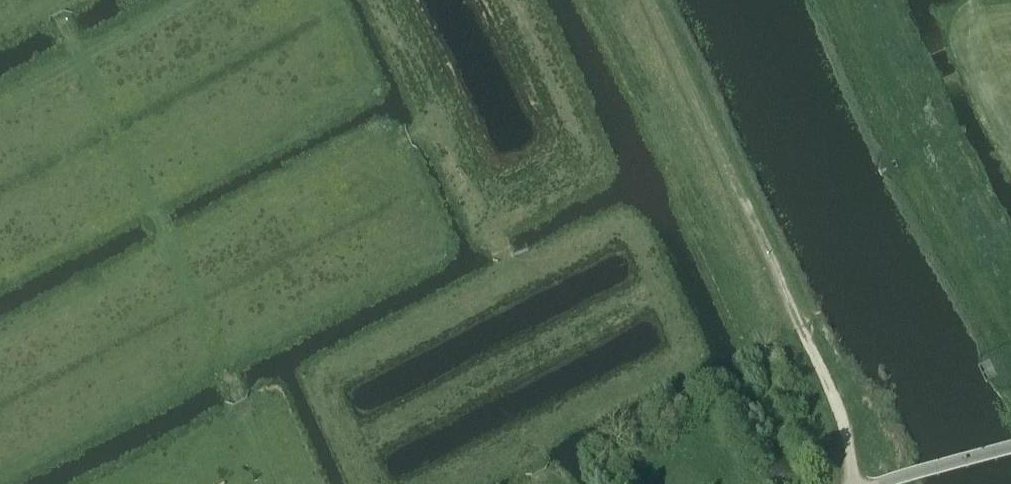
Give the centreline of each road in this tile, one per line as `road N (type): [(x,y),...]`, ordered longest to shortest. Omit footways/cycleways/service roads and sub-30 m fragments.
road 1 (track): [(276,483),(51,0)]
road 2 (track): [(648,0),(830,385),(856,483)]

